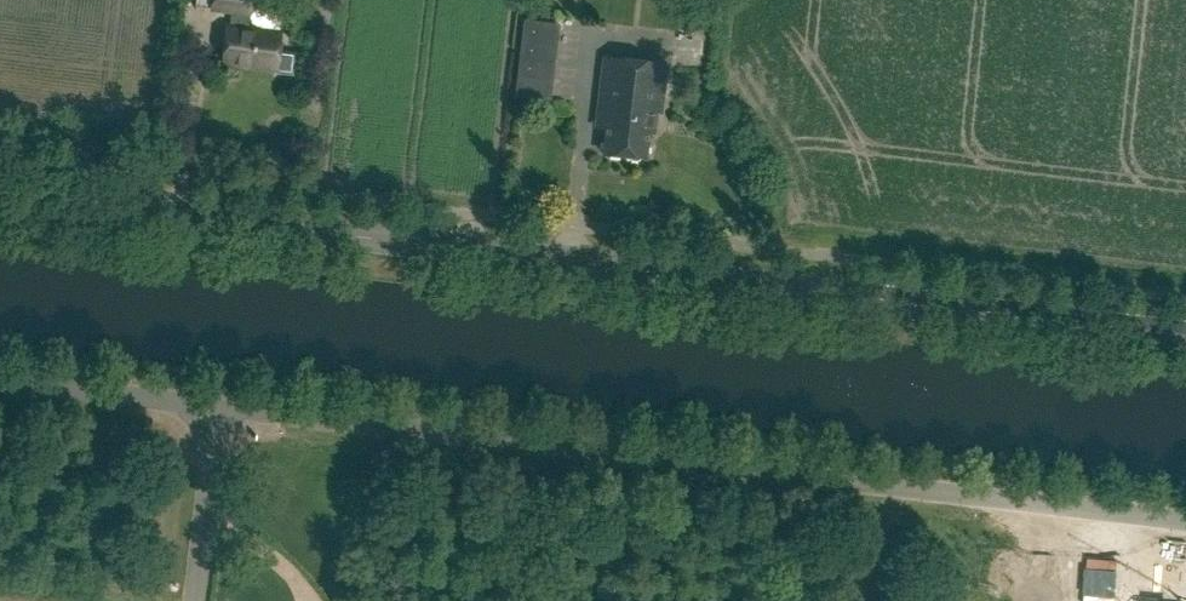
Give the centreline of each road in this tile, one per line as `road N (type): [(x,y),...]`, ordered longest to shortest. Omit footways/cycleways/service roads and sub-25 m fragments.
road 1 (tertiary): [(1185,339),(0,194)]
road 2 (unclassified): [(1185,521),(0,380)]

